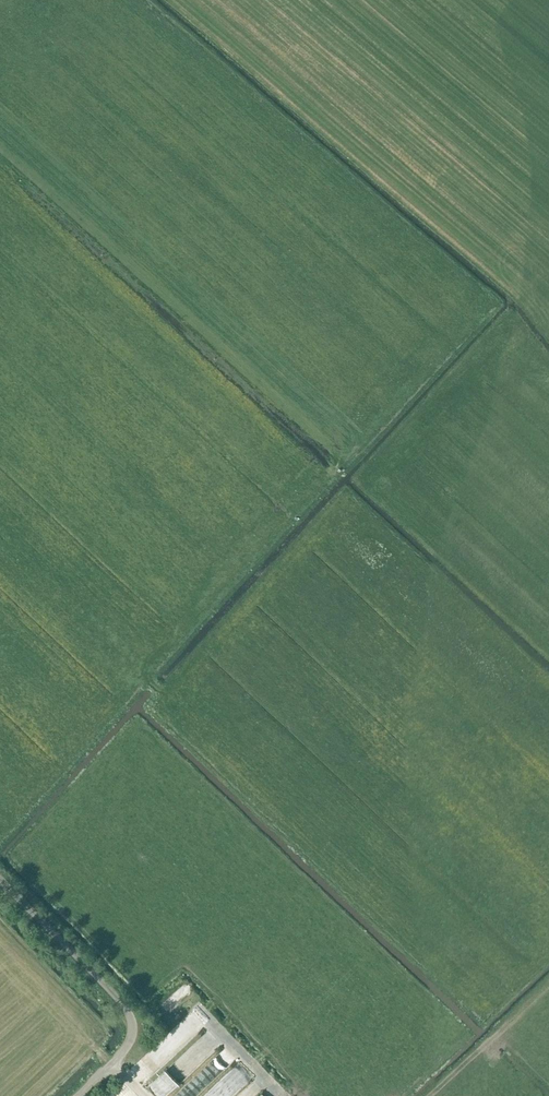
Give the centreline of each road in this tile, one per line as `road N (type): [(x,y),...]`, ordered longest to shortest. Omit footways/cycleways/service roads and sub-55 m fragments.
road 1 (unclassified): [(87,1095),(131,1054),(141,1038),(135,1019),(0,881)]

